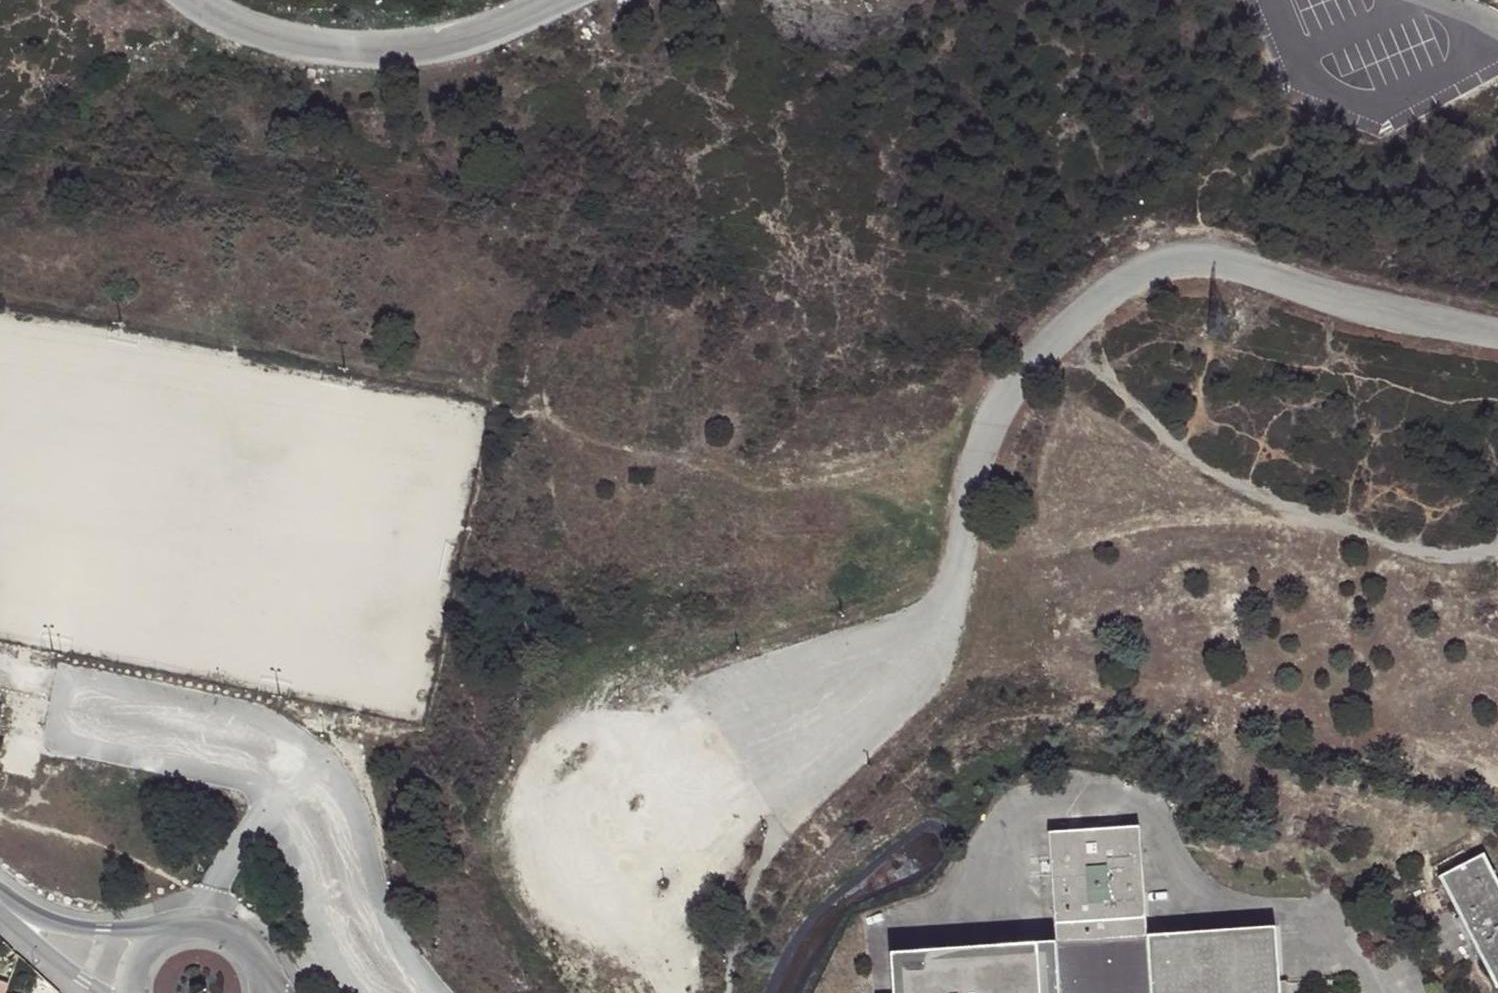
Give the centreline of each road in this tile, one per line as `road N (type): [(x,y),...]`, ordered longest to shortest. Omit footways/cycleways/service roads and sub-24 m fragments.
road 1 (unclassified): [(563,0),(500,29),(371,51),(306,51),(254,35),(196,0)]
road 2 (unclassified): [(160,931),(104,933),(9,914)]
road 3 (unclassified): [(269,986),(254,947),(220,924),(179,923),(160,931)]
road 4 (unclassified): [(9,914),(101,992)]

